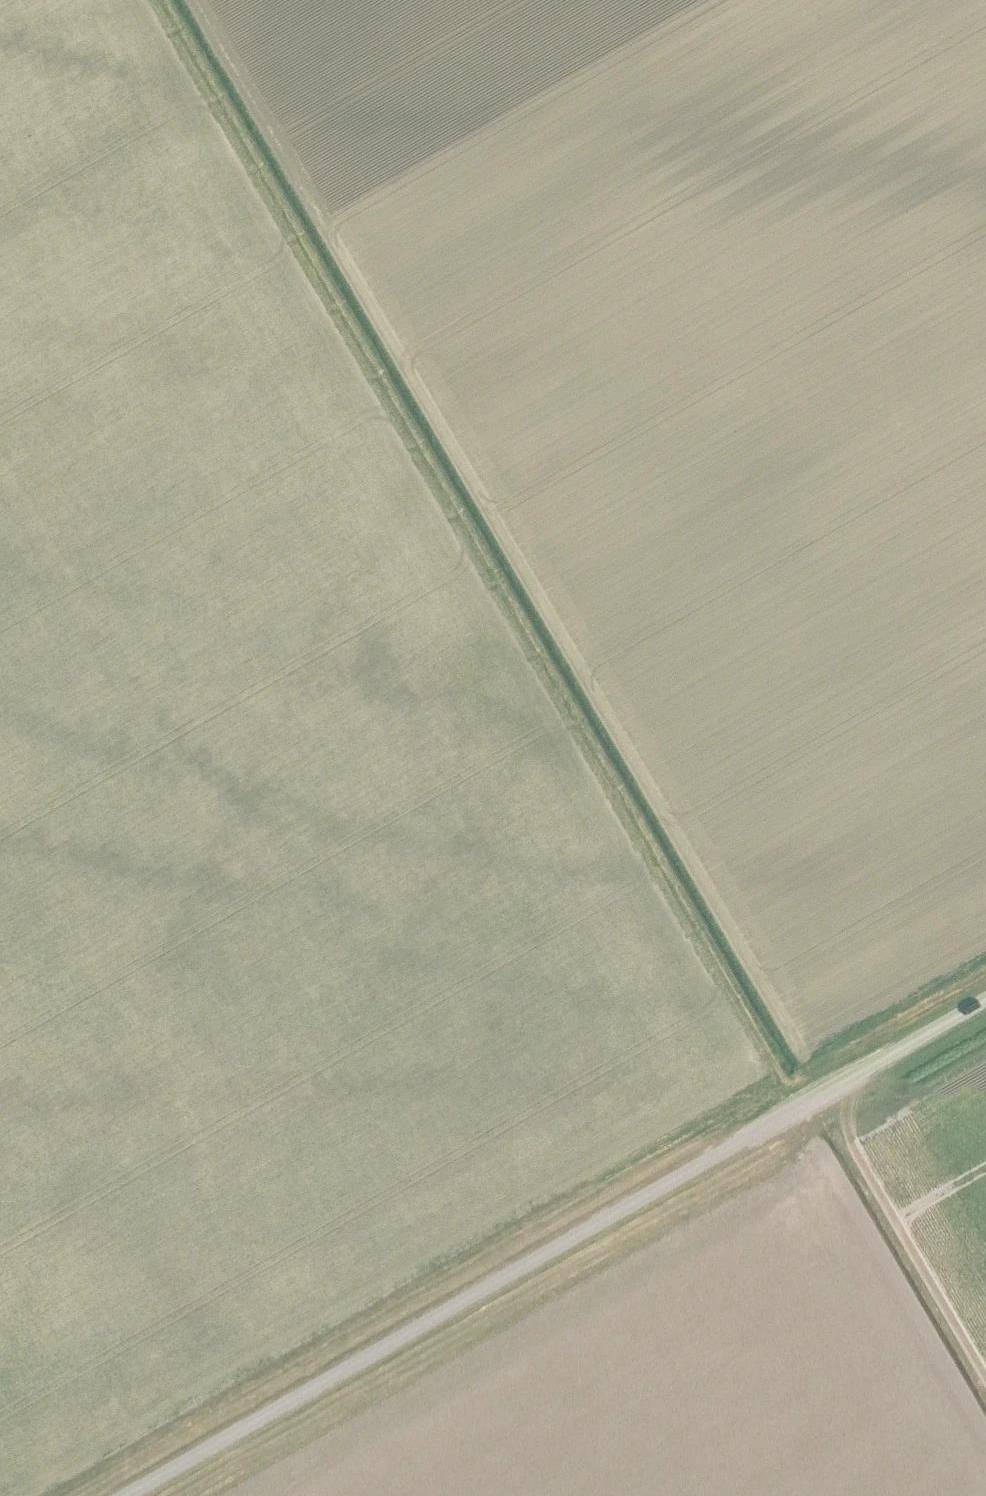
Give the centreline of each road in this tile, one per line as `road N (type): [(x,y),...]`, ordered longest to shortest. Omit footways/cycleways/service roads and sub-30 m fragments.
road 1 (unclassified): [(125,1495),(985,1000)]

